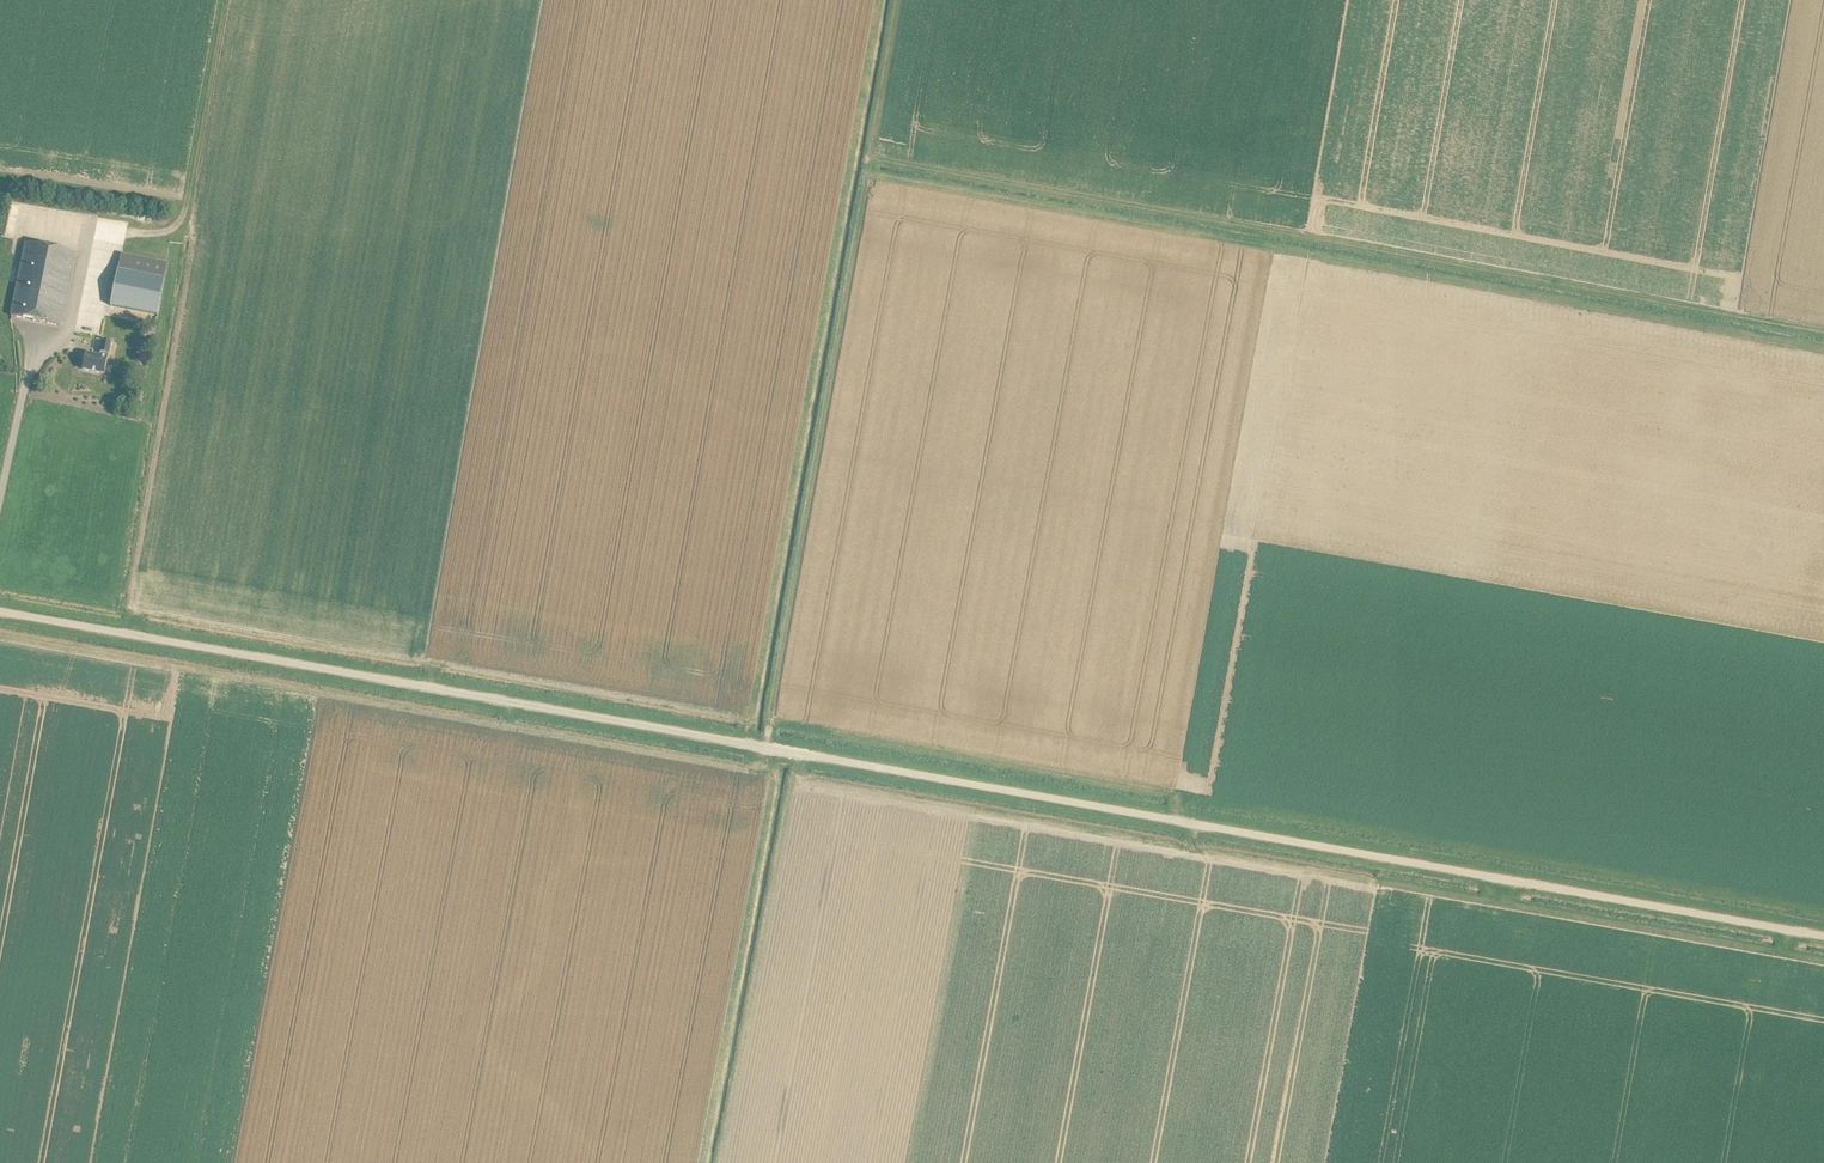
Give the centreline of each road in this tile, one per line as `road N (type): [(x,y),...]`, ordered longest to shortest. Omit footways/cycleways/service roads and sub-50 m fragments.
road 1 (unclassified): [(1823,934),(1002,776),(0,601)]

